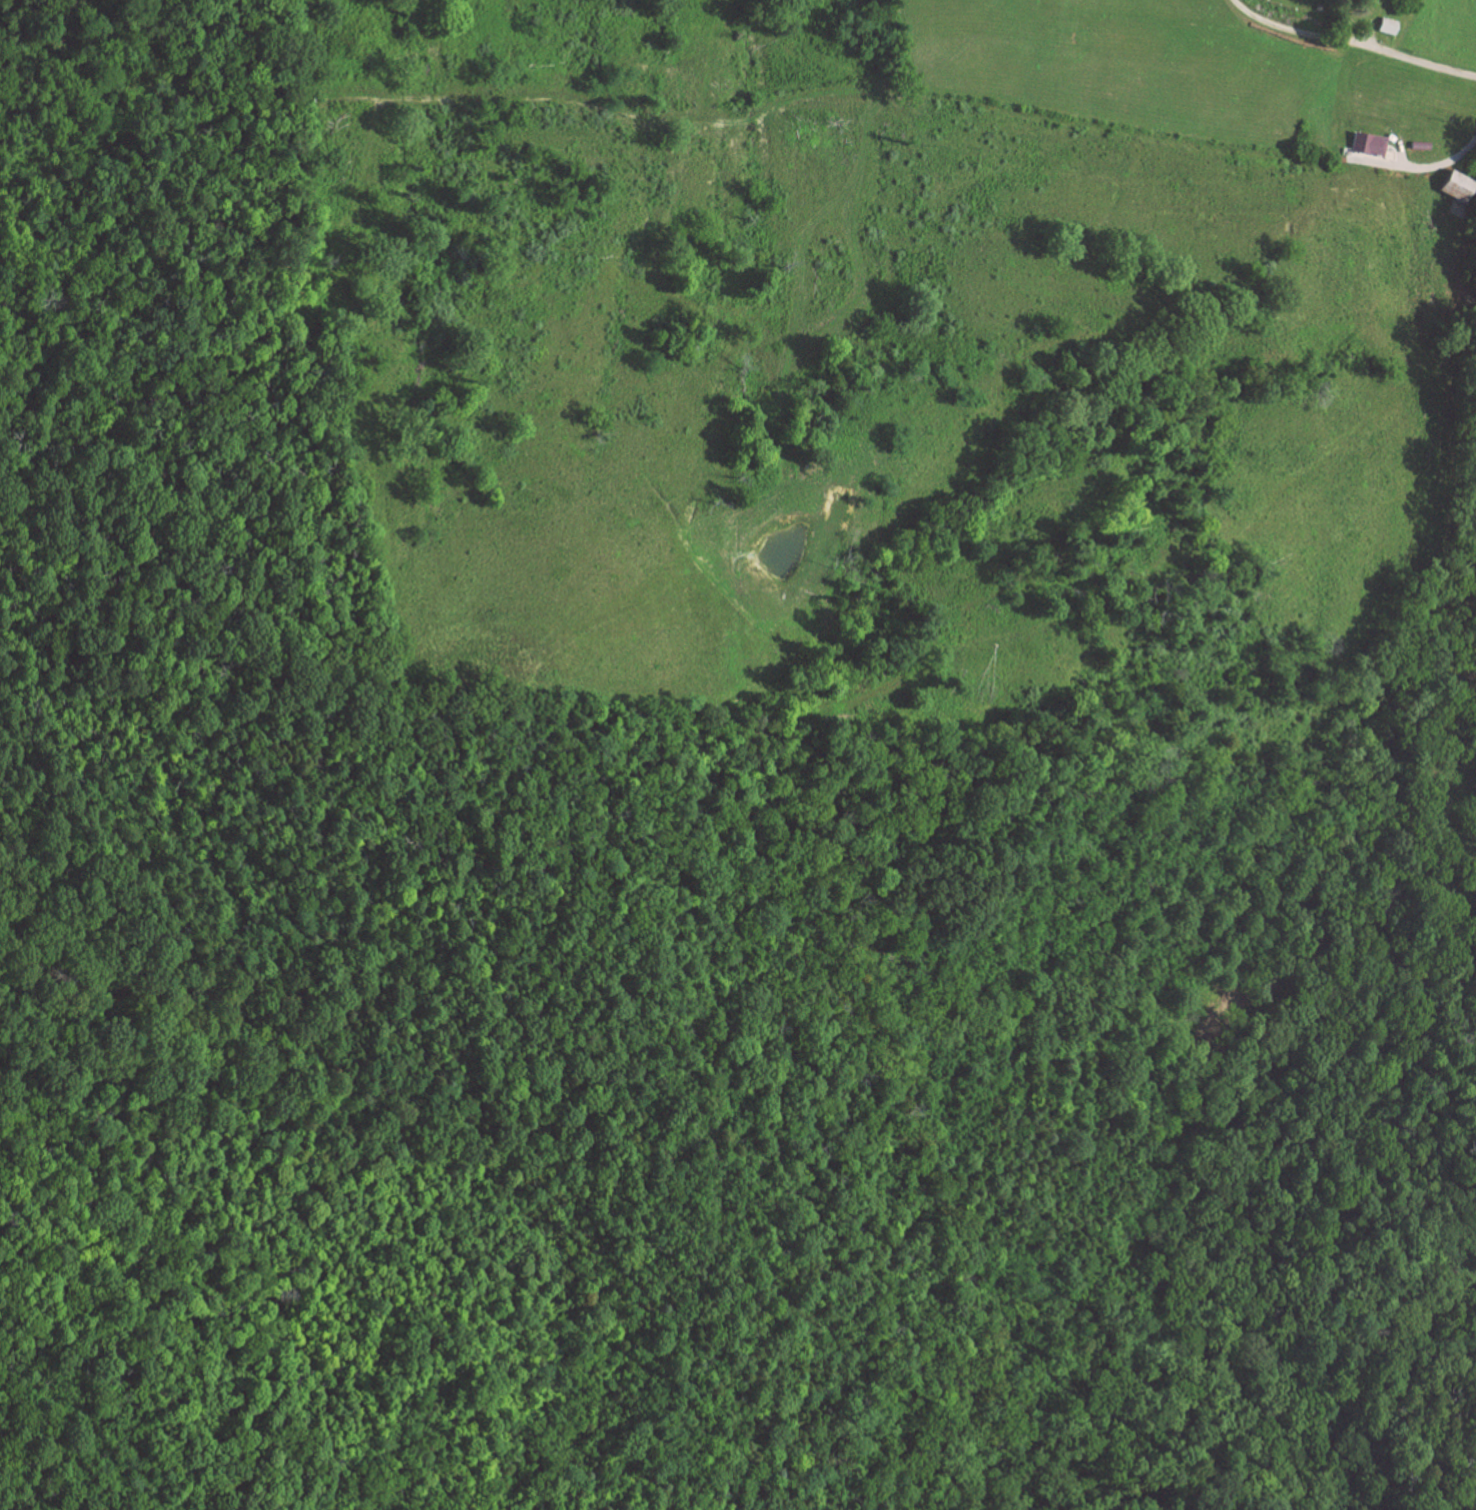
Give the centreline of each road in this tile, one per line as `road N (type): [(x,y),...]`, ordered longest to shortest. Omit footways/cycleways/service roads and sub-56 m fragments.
road 1 (residential): [(1475,78),(1288,30),(1235,0)]

